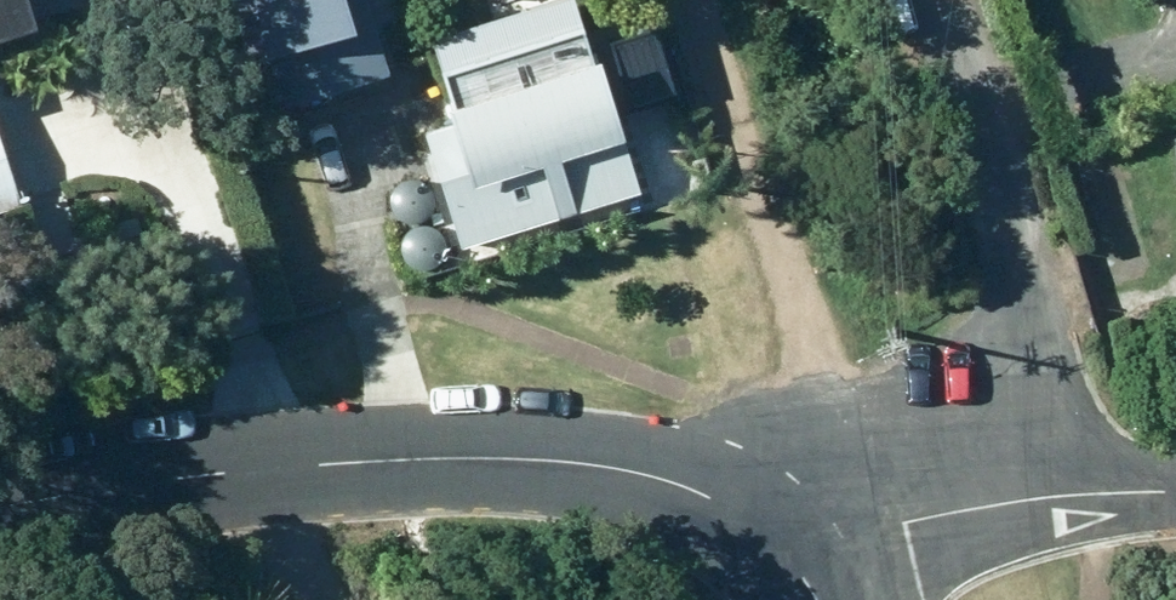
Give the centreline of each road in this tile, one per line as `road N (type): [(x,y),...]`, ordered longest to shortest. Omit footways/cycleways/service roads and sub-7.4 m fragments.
road 1 (tertiary): [(0,508),(368,461),(521,456),(636,474),(724,501),(798,551)]
road 2 (unclassified): [(798,551),(1082,491),(1175,489)]

